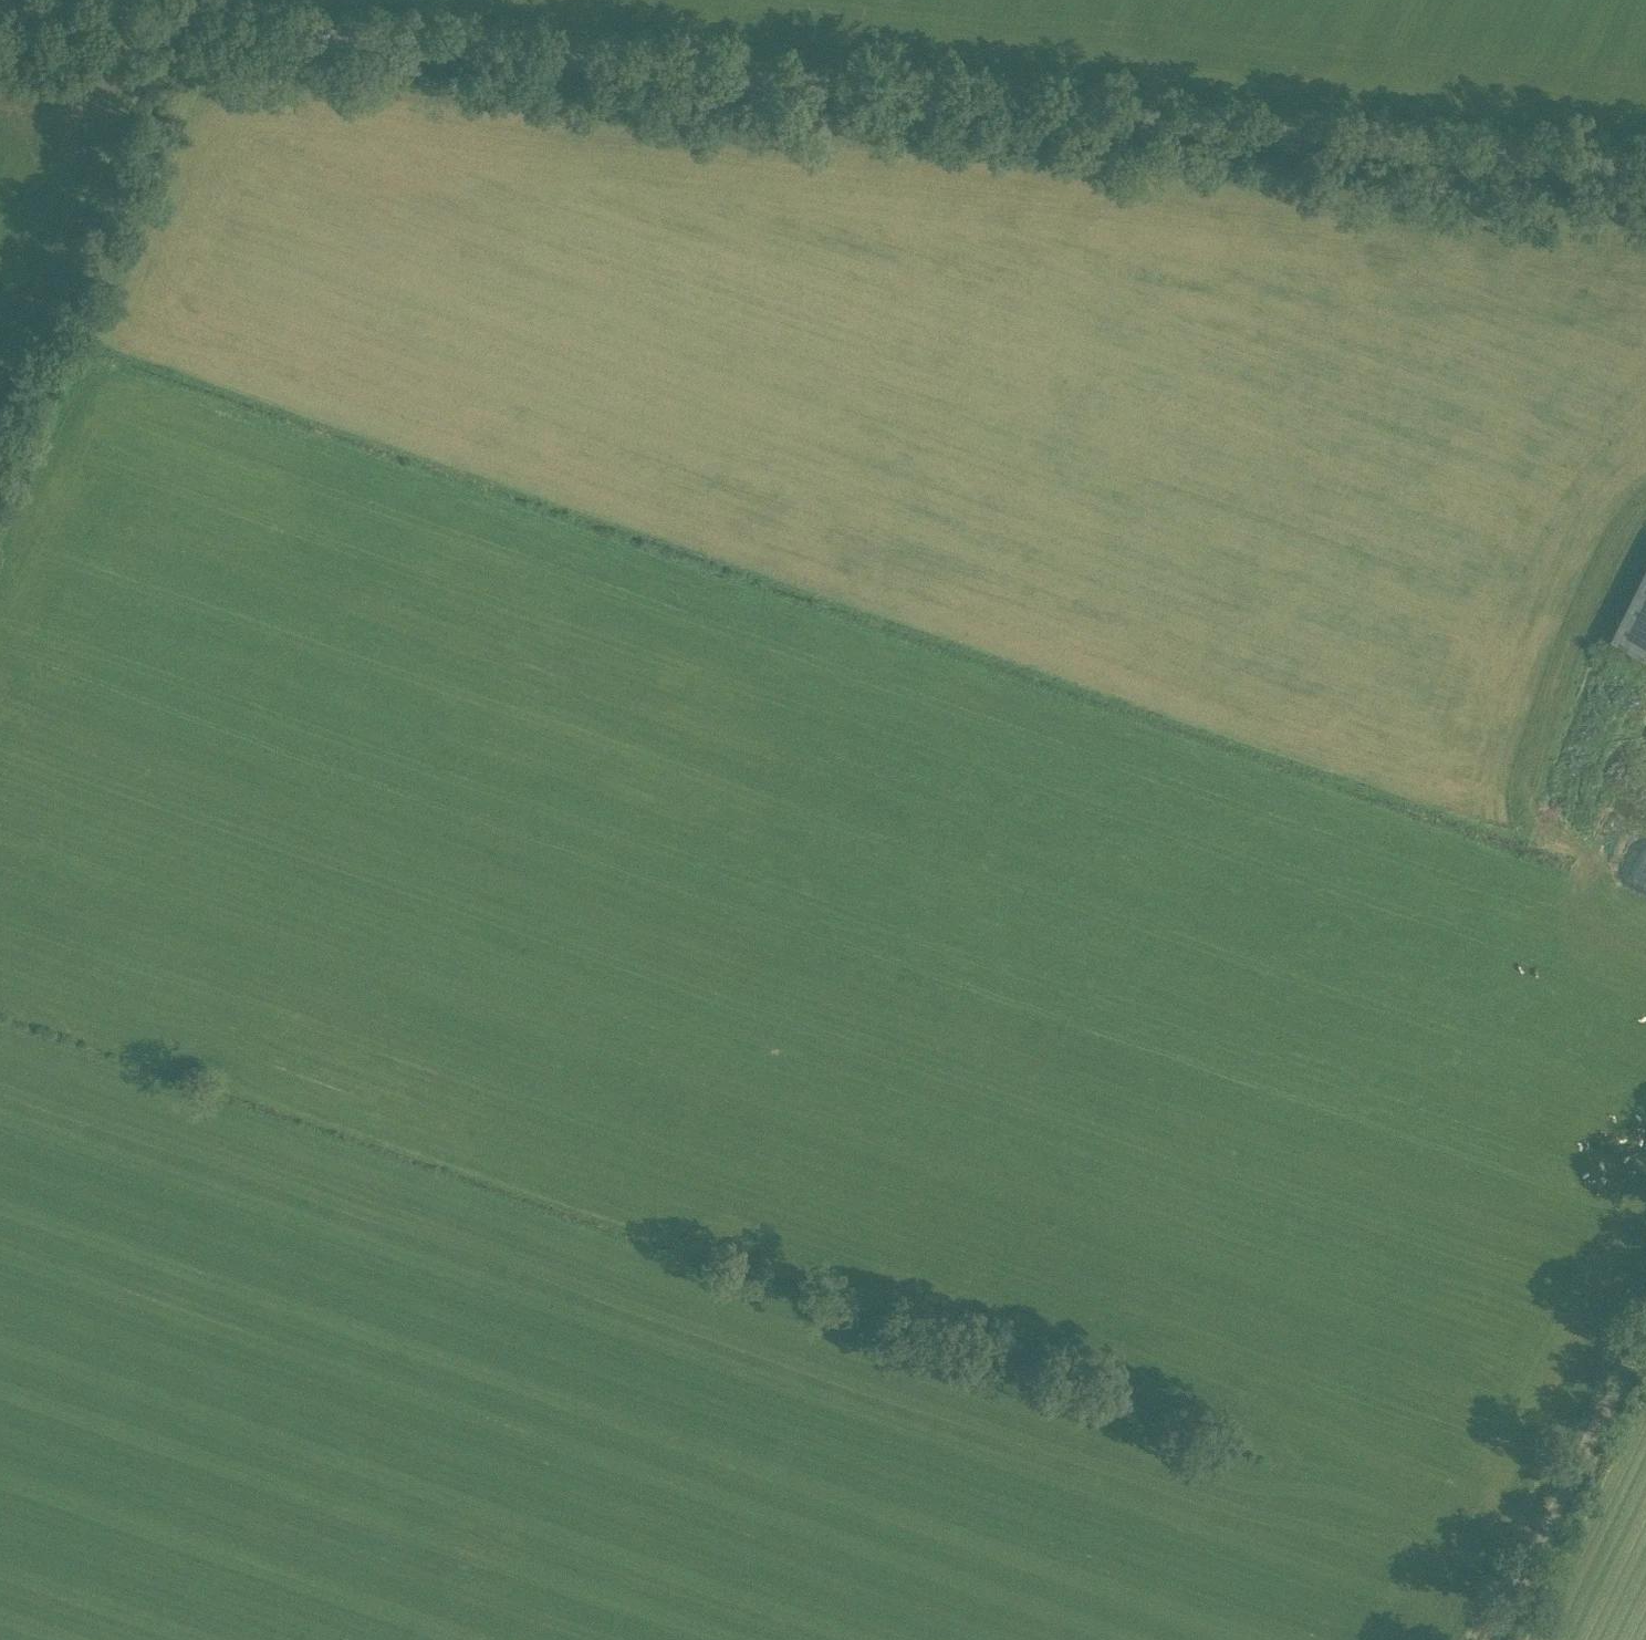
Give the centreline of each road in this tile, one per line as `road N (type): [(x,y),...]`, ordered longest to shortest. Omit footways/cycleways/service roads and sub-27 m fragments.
road 1 (unclassified): [(1645,174),(0,4)]
road 2 (unclassified): [(1489,1639),(1645,1324)]

